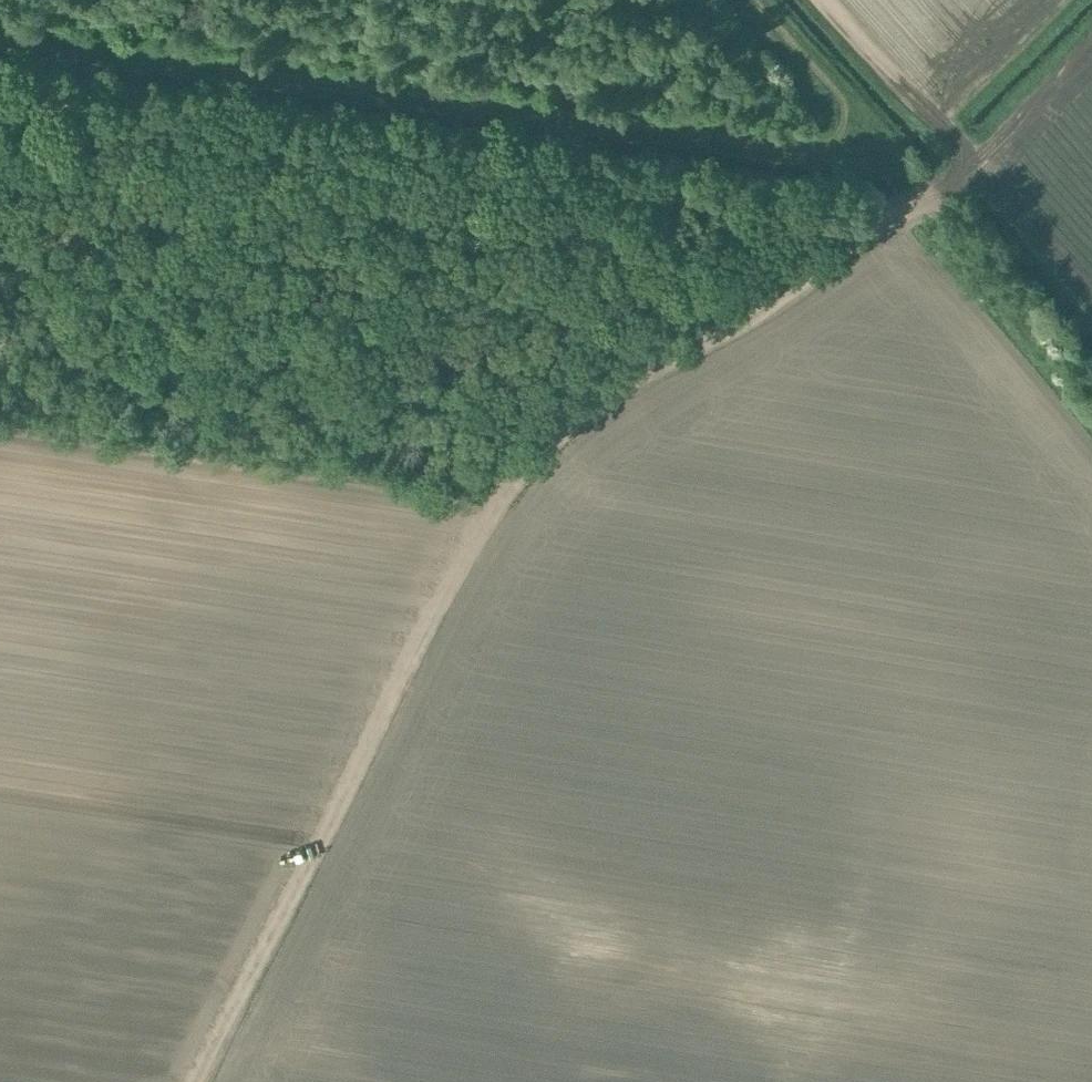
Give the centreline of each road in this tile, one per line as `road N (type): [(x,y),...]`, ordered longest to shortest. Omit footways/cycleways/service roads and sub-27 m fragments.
road 1 (track): [(1091,49),(985,159),(887,217),(763,310),(661,361),(572,424),(490,511),(200,1081)]
road 2 (track): [(747,0),(929,196)]

